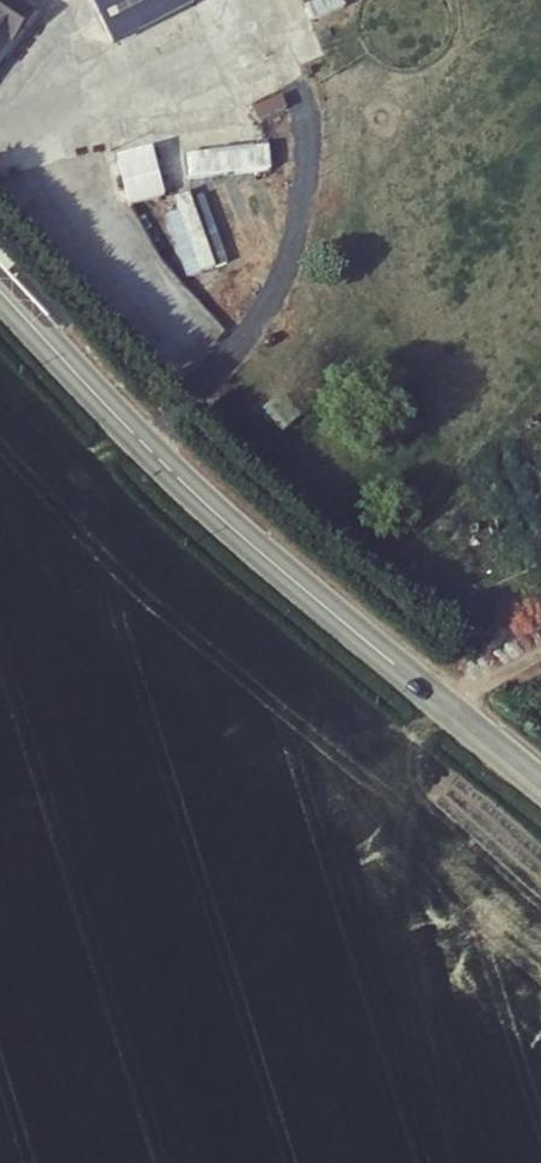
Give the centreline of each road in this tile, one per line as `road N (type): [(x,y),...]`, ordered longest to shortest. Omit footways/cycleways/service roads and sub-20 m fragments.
road 1 (tertiary): [(0,293),(210,509),(540,785)]

